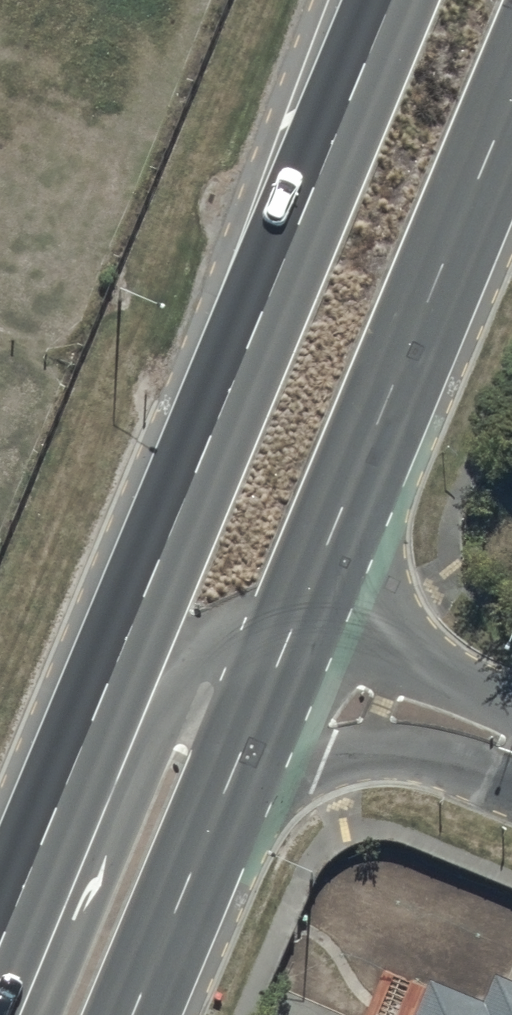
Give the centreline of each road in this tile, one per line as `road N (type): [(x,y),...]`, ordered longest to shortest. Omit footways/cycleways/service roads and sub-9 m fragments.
road 1 (trunk): [(0,953),(394,0)]
road 2 (trunk): [(511,108),(285,659)]
road 3 (trunk): [(45,1014),(192,667),(220,648),(285,659)]
road 4 (trunk): [(285,659),(136,1014)]
road 5 (residential): [(285,659),(511,751)]

